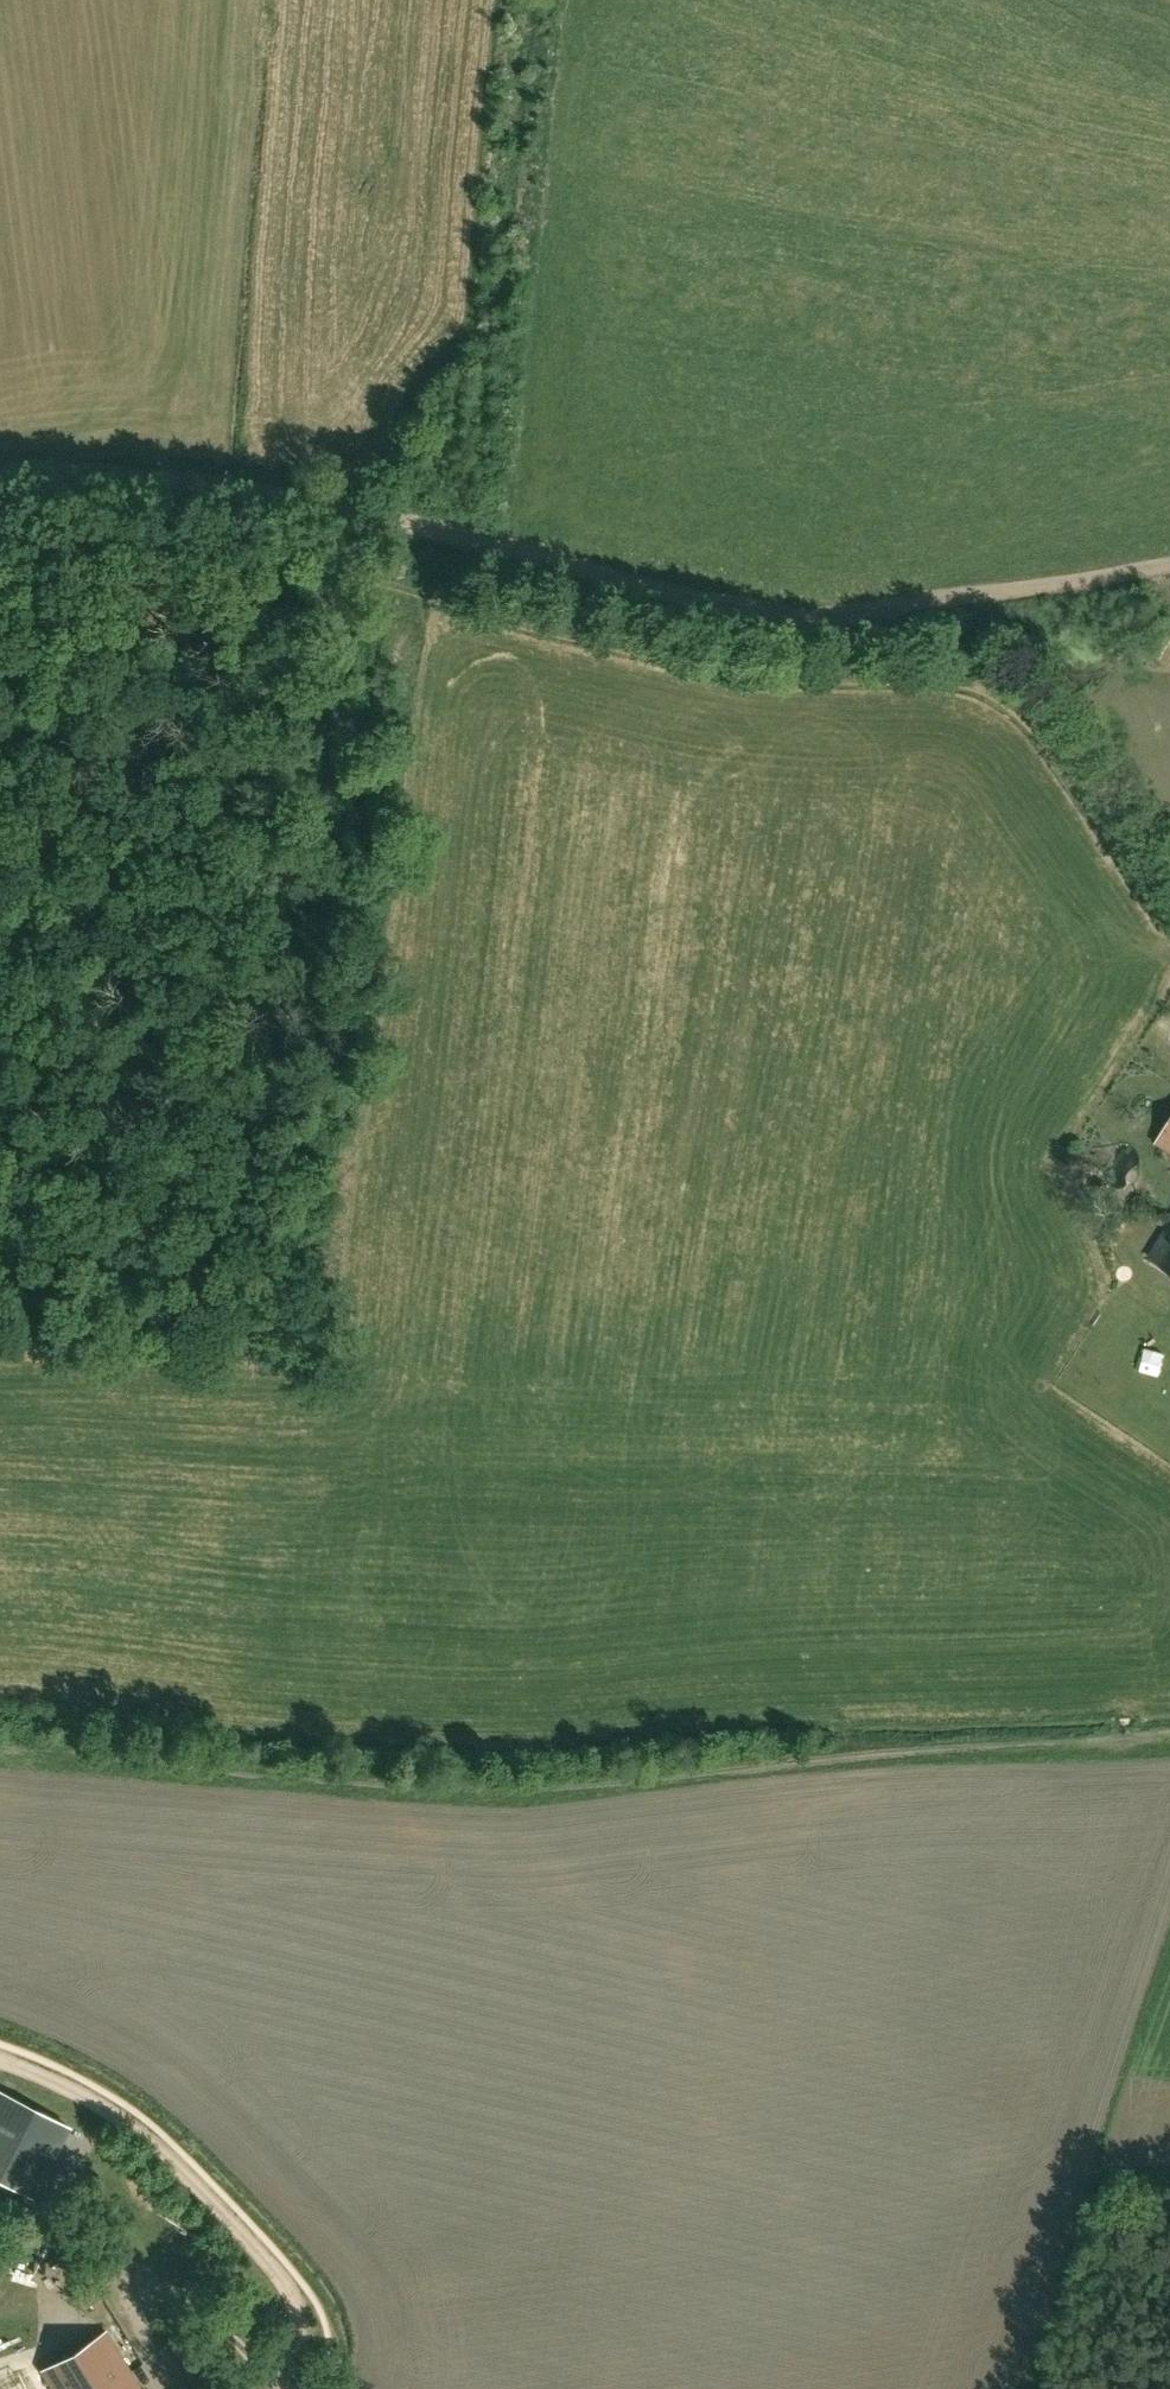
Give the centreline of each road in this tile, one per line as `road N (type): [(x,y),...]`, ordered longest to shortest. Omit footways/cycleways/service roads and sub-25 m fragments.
road 1 (track): [(1169,570),(861,622),(781,621),(635,585),(457,527),(239,485),(48,468),(0,485)]
road 2 (track): [(281,2388),(298,2312),(225,2215),(145,2136),(102,2105),(0,2061)]

